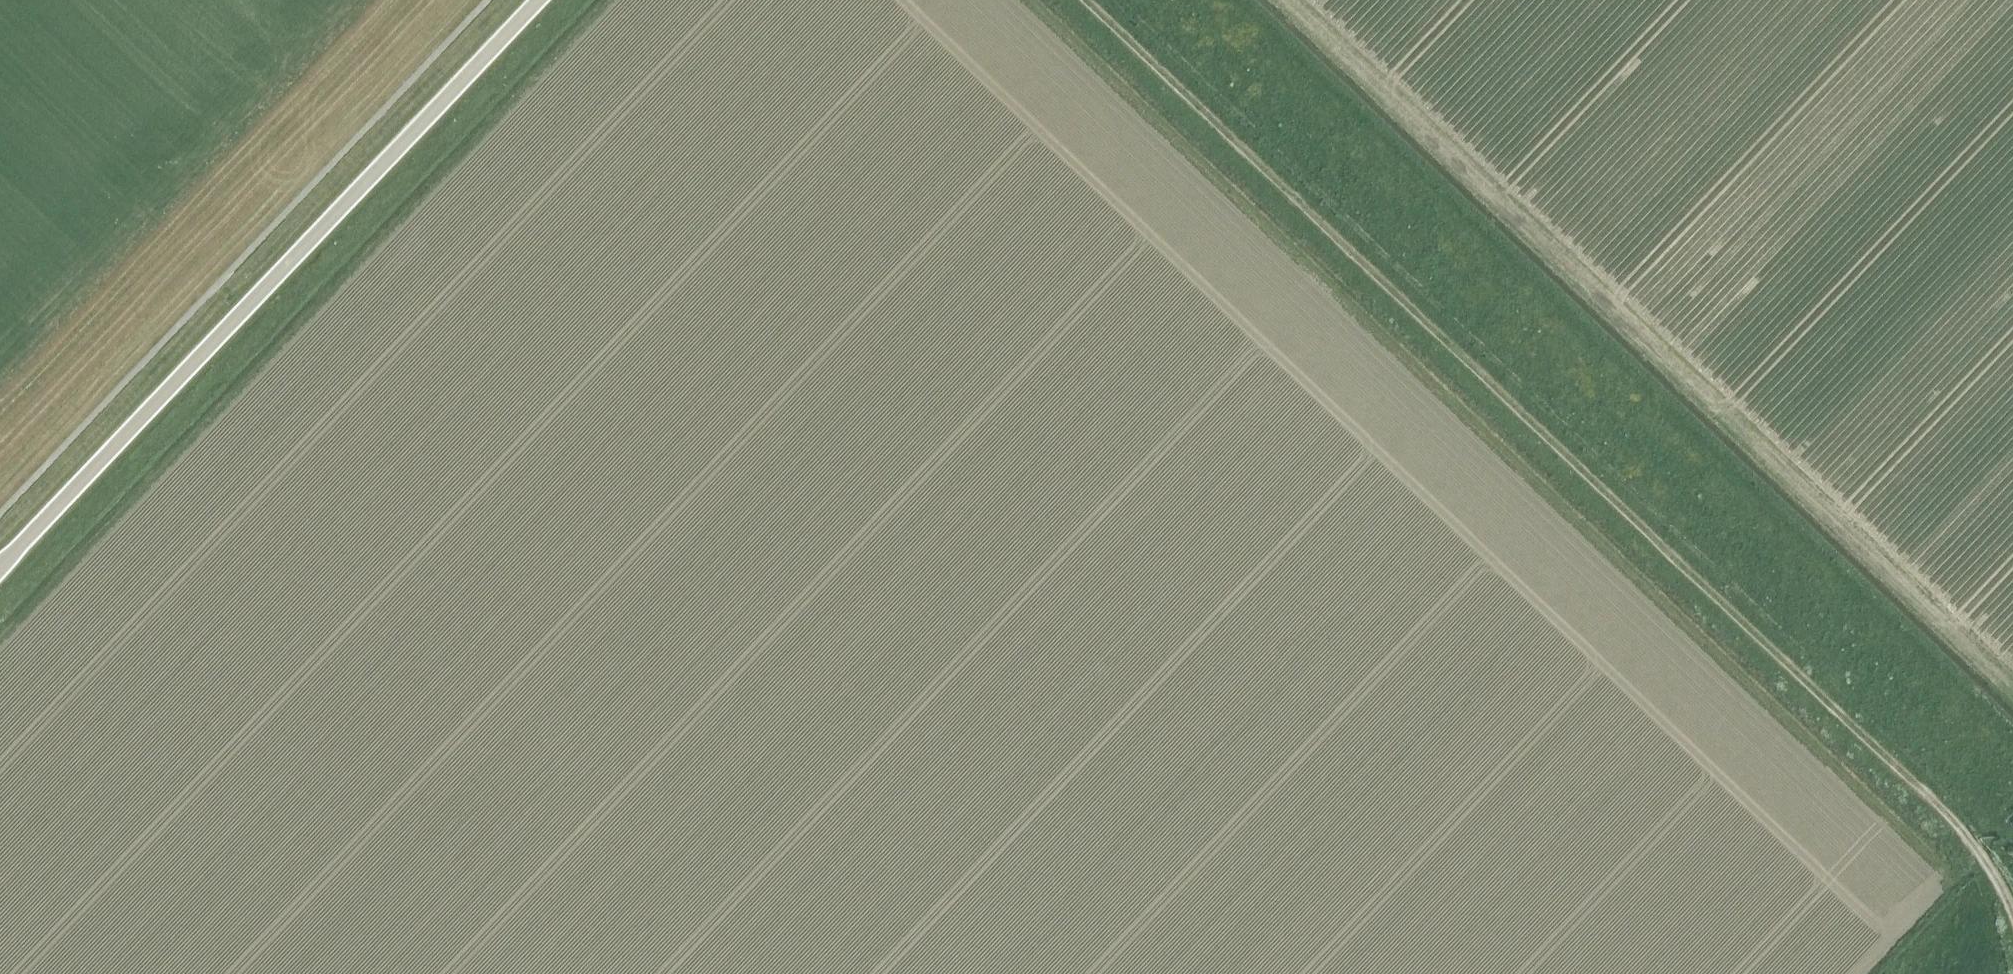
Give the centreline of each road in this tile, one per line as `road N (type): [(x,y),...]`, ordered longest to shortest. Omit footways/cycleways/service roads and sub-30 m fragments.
road 1 (track): [(1090,0),(1964,828),(1994,869),(2012,918)]
road 2 (tertiary): [(0,567),(540,0)]

